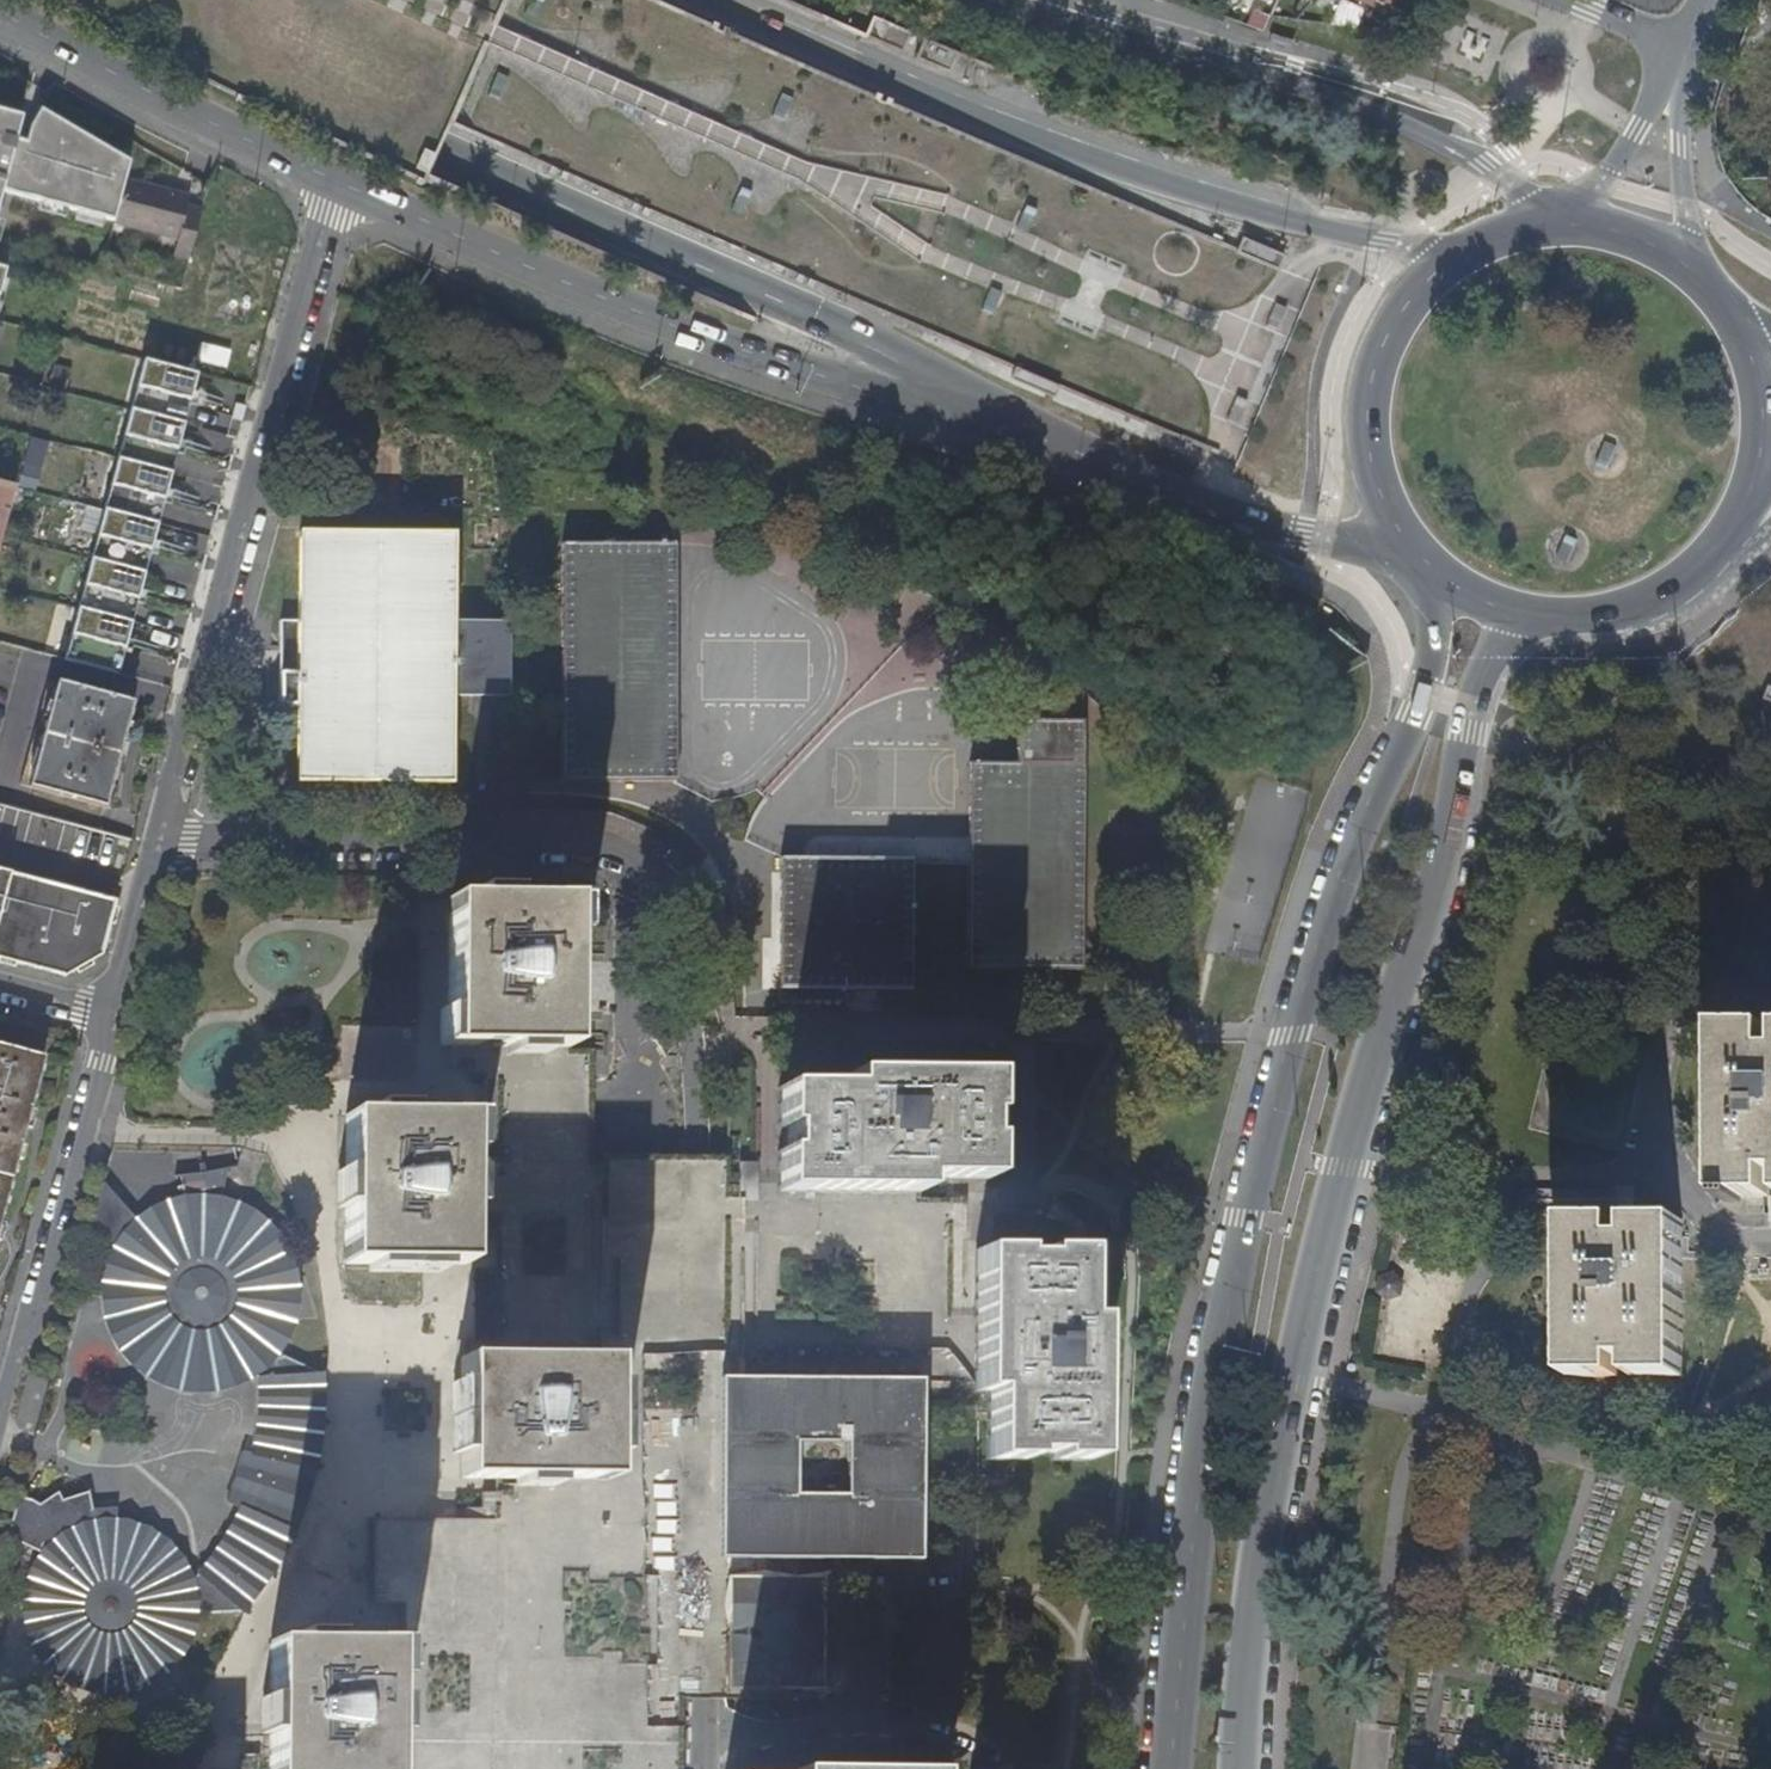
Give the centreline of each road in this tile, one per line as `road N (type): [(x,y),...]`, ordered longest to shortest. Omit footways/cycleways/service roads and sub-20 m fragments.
road 1 (motorway): [(256,0),(1770,657)]
road 2 (residential): [(692,1768),(708,1028),(703,917),(687,883),(652,849),(586,831),(166,829)]
road 3 (motorway): [(1770,544),(598,0)]
road 4 (primary): [(1448,591),(1414,715),(1349,850),(1291,1036),(1201,1473),(1172,1768)]
road 5 (primary): [(1239,1768),(1264,1535),(1341,1166),(1444,857),(1476,705),(1518,619)]
road 6 (motorway): [(214,0),(445,149),(814,315),(1016,424)]
road 7 (motorway): [(1429,278),(1384,243),(987,117),(715,0)]
road 8 (primary): [(341,186),(513,263),(841,383),(1016,424)]
road 9 (residential): [(341,186),(166,829)]
road 10 (primary): [(1534,227),(1507,177),(1434,130),(1373,103),(1027,0)]
road 11 (residential): [(103,1023),(0,1449)]
road 12 (primary): [(1016,424),(1227,514),(1406,547)]
road 13 (primary): [(0,13),(341,186)]
road 14 (primary): [(1429,278),(1392,324),(1370,379),(1365,438),(1378,495),(1406,547)]
road 15 (primary): [(1518,619),(1575,625),(1631,614),(1681,588),(1723,549),(1749,506)]
road 16 (residential): [(1770,1241),(1701,1242),(1635,1179),(1520,1178)]
road 17 (secondary): [(1688,266),(1682,147),(1690,42)]
road 18 (secondary): [(1690,42),(1574,224)]
road 19 (residential): [(166,829),(103,1023)]
road 20 (primary): [(1749,506),(1765,416),(1746,336)]
road 21 (residential): [(1571,0),(1690,42)]
road 22 (primary): [(1688,266),(1638,238),(1574,224)]

